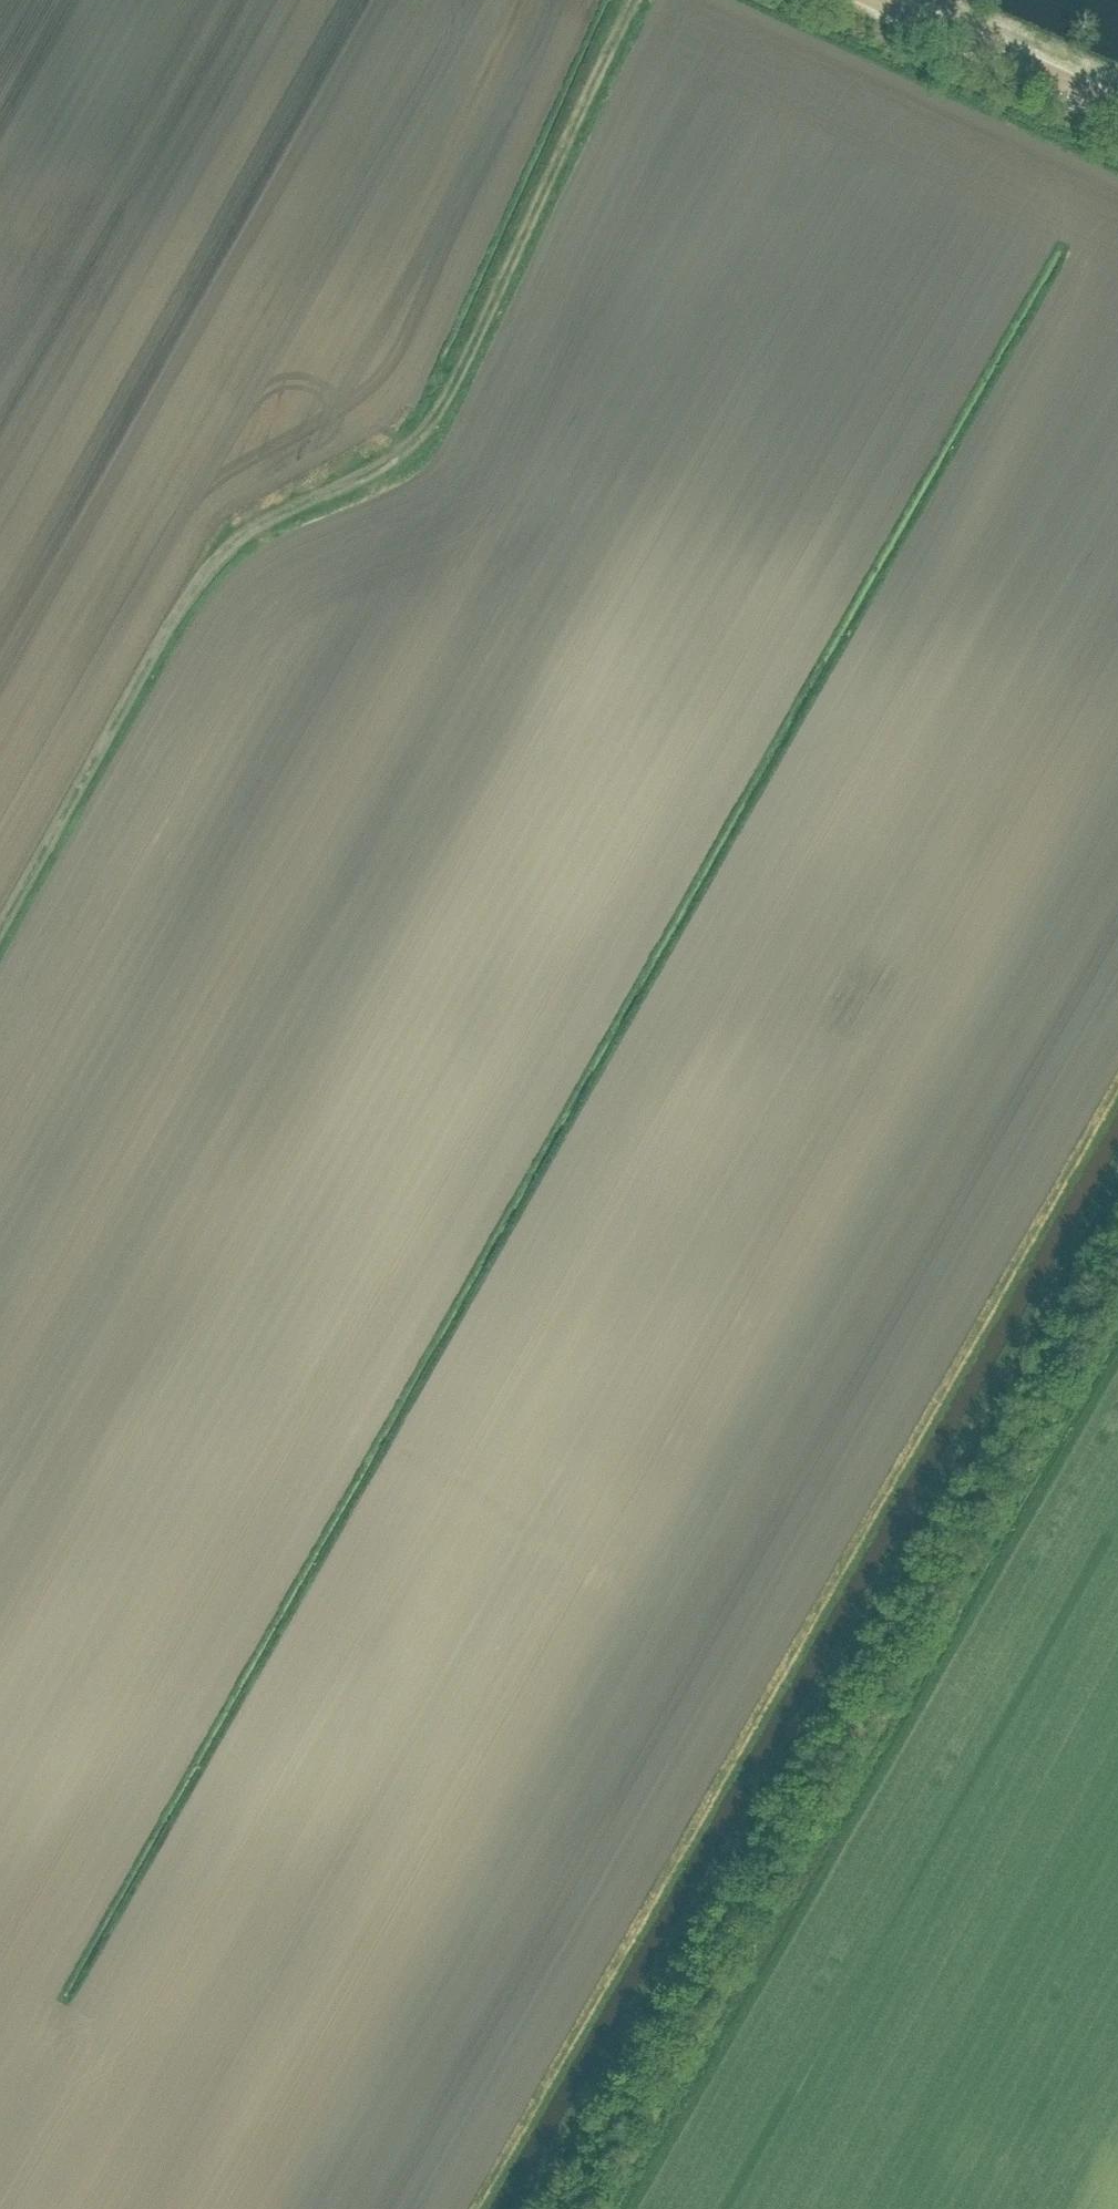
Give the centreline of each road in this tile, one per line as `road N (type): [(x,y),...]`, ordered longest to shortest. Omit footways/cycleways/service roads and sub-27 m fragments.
road 1 (track): [(0,944),(213,570),(283,517),(362,481),(418,442),(632,0)]
road 2 (tertiary): [(1117,105),(881,0)]

